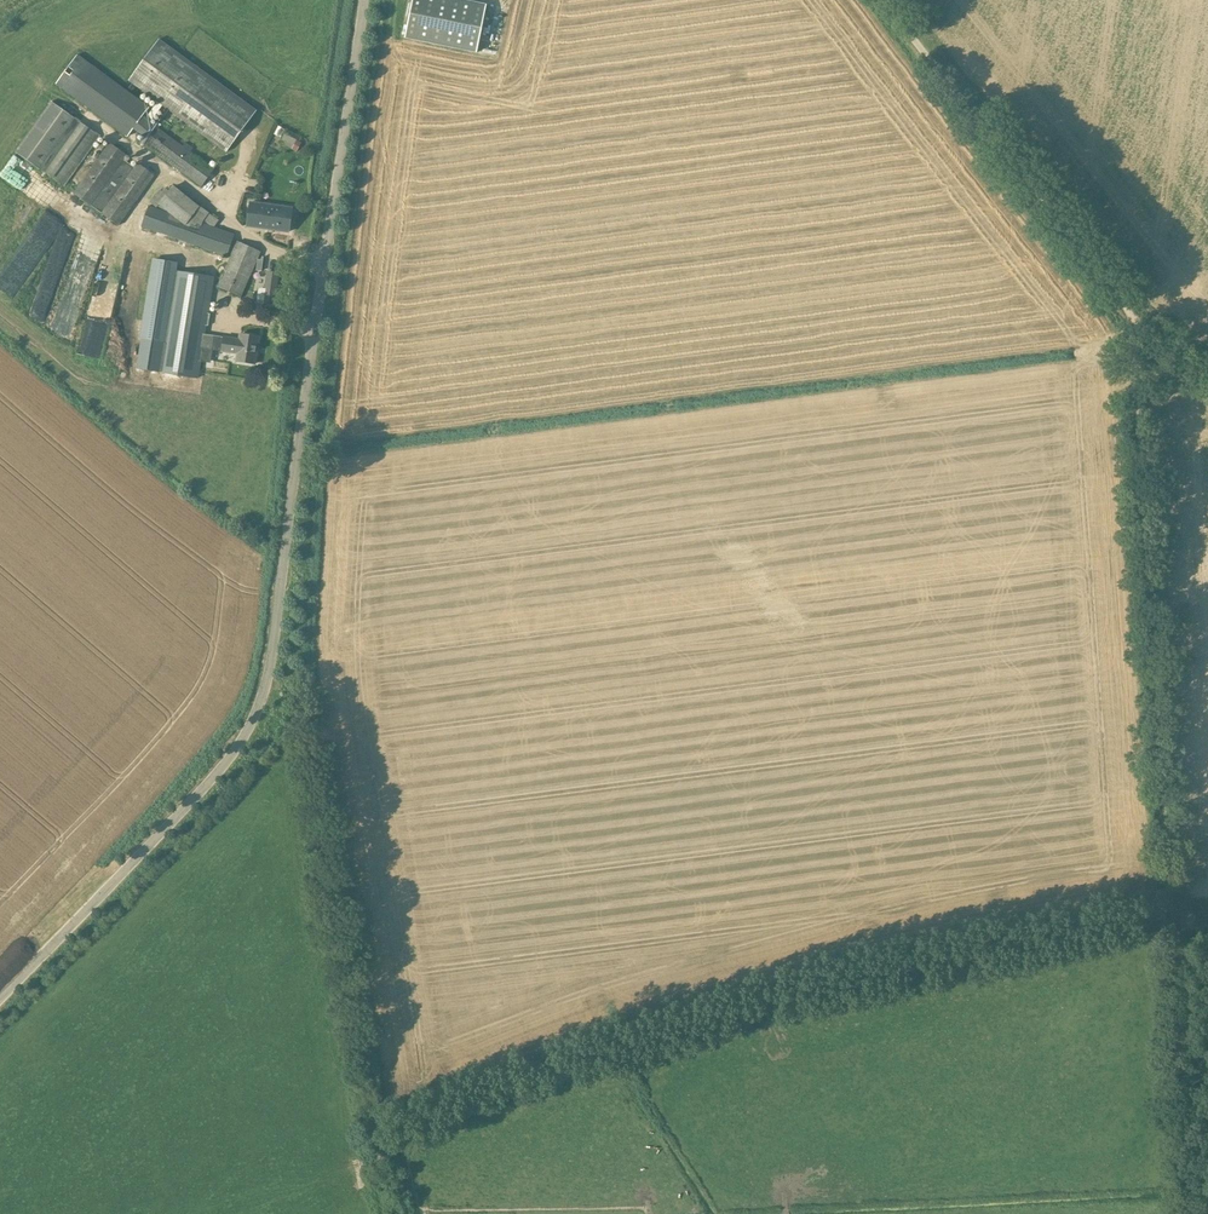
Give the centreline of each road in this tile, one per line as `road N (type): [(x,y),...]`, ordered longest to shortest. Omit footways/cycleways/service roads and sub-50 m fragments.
road 1 (unclassified): [(0,1002),(236,758),(265,695),(365,0)]
road 2 (track): [(1174,916),(1127,298)]
road 3 (unclassified): [(1207,373),(1176,358),(889,0)]
road 4 (track): [(1196,1213),(1174,916)]

